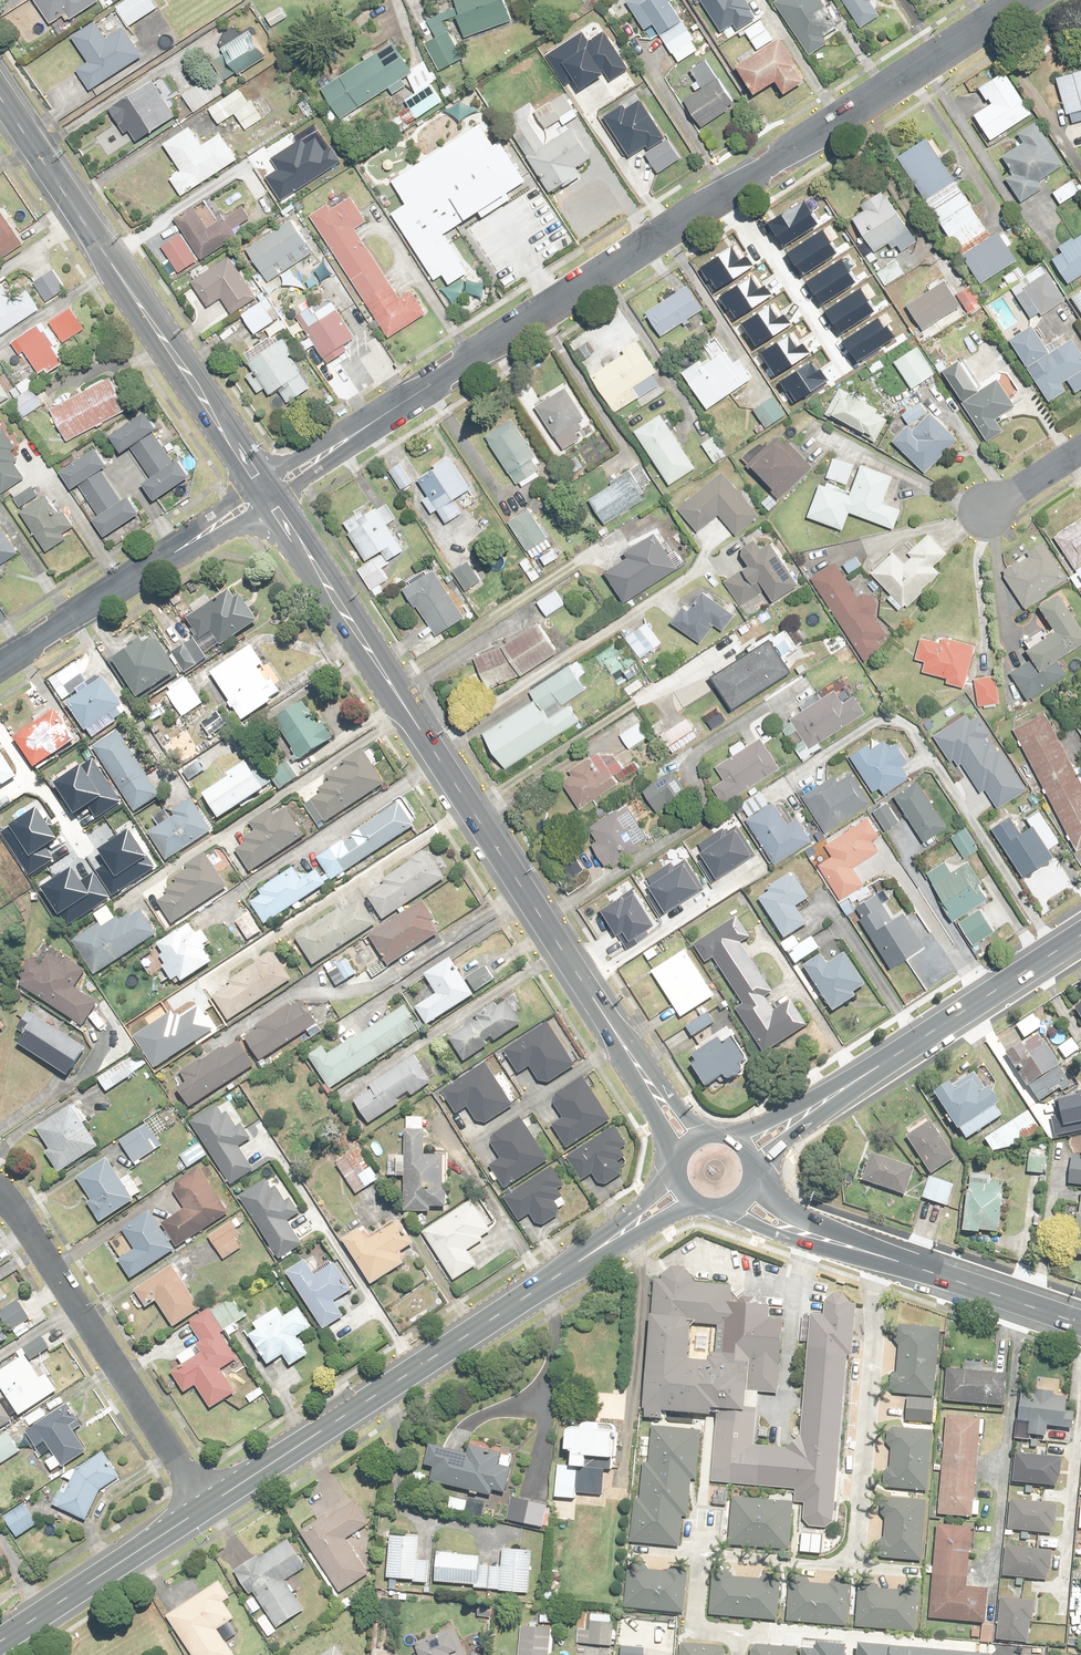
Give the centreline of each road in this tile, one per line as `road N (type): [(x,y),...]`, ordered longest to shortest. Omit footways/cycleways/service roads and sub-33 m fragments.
road 1 (tertiary): [(266,494),(1028,0)]
road 2 (tertiary): [(266,494),(693,1148)]
road 3 (secondary): [(689,1190),(207,1507)]
road 4 (tertiary): [(0,98),(266,494)]
road 5 (secondary): [(742,1153),(1080,935)]
road 6 (residential): [(0,1198),(207,1507)]
road 7 (tertiary): [(0,666),(266,494)]
road 8 (residential): [(877,1254),(856,1566)]
road 9 (residential): [(738,1636),(774,1639),(791,1629),(1013,1650)]
road 10 (secondary): [(207,1507),(0,1642)]
road 11 (tertiary): [(877,1254),(1080,1324)]
road 12 (tertiary): [(738,1195),(769,1219),(877,1254)]
road 13 (residential): [(856,1566),(706,1559)]
road 14 (residential): [(706,1559),(712,1421)]

